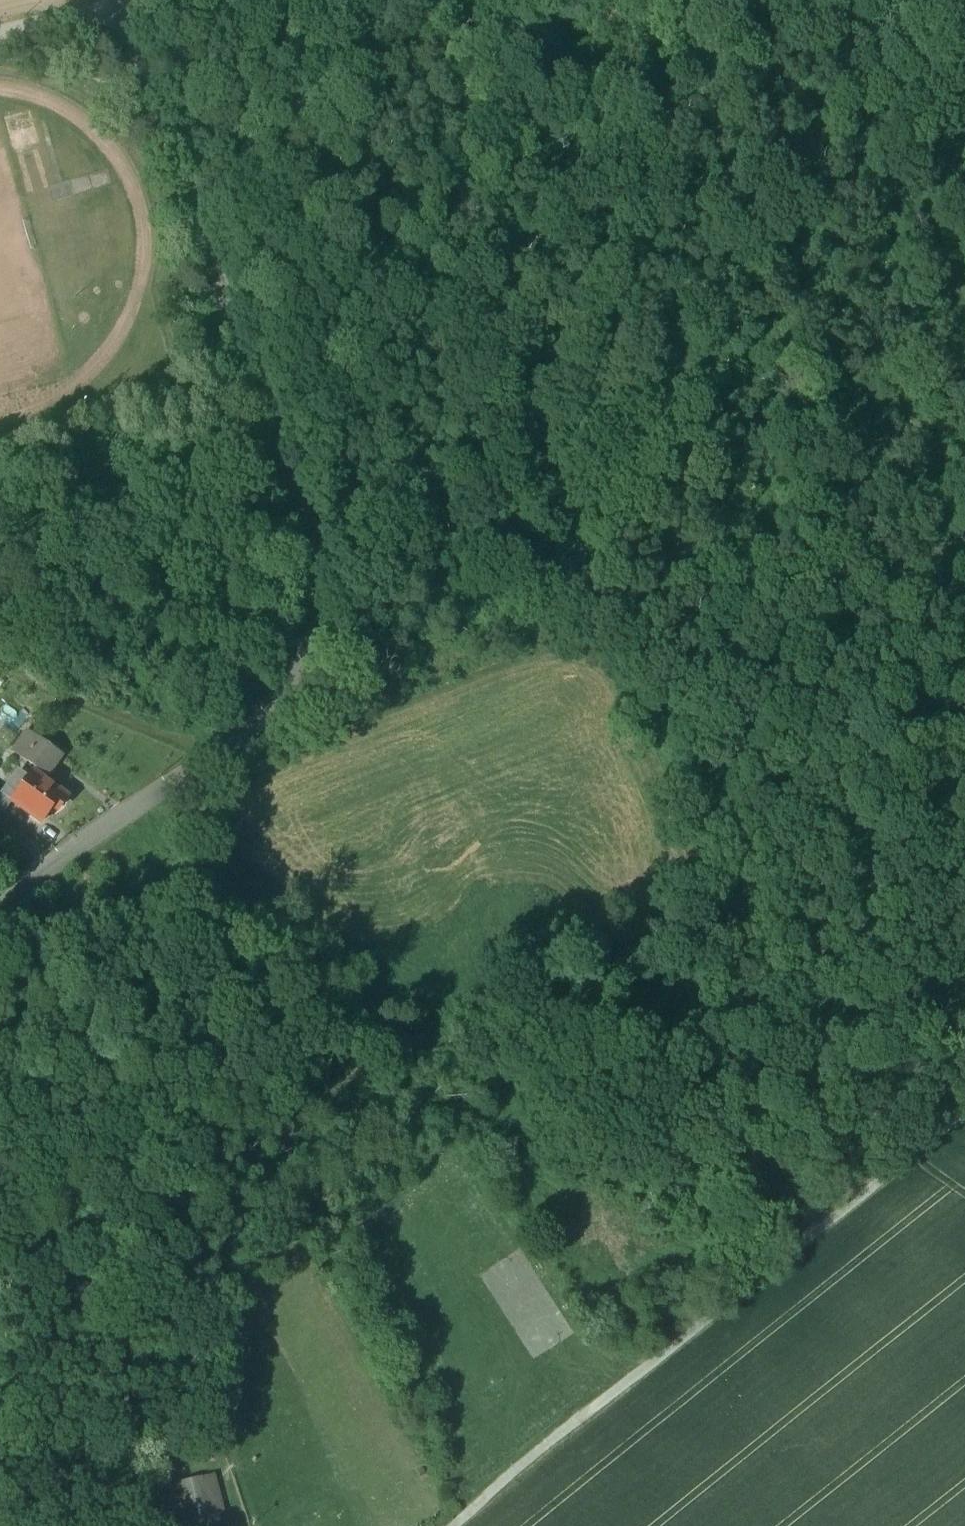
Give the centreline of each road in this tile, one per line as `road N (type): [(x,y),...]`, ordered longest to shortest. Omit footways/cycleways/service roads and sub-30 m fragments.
road 1 (unclassified): [(117,10),(311,533),(318,598),(297,671),(276,705),(231,746),(0,907)]
road 2 (track): [(475,1525),(686,1337),(964,1112)]

